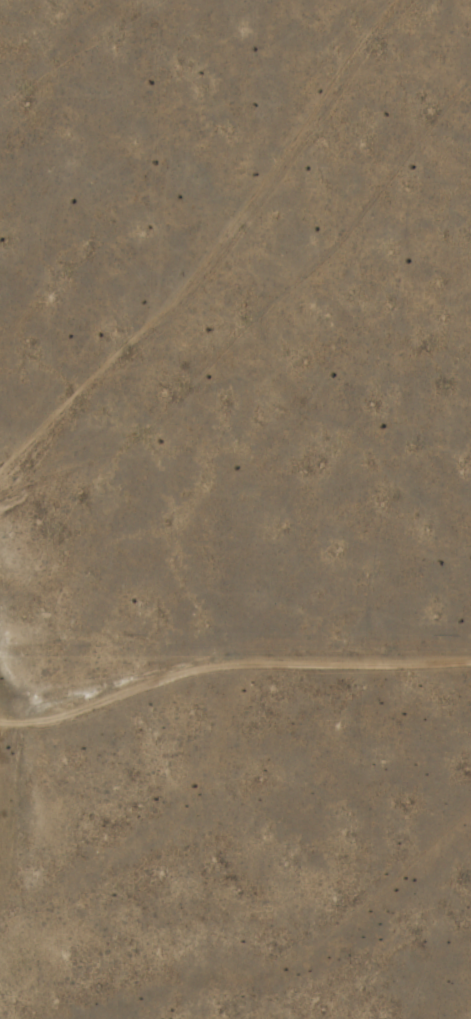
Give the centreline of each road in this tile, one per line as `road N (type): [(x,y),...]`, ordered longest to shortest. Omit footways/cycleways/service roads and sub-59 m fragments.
road 1 (residential): [(470,636),(172,652),(0,697)]

